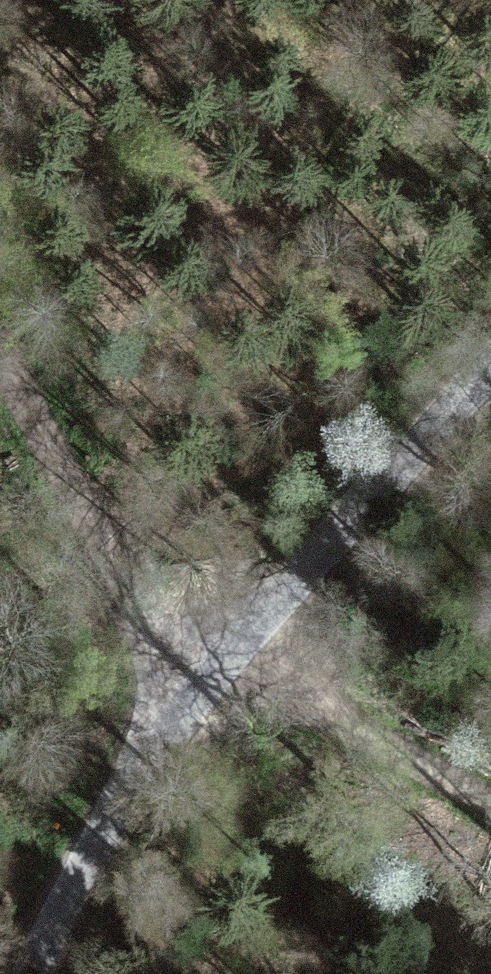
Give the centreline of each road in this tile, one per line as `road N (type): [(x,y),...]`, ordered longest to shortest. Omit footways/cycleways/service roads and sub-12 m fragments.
road 1 (unclassified): [(32,973),(85,860),(162,735),(490,373)]
road 2 (track): [(0,339),(163,644),(209,674),(336,724),(490,801)]

